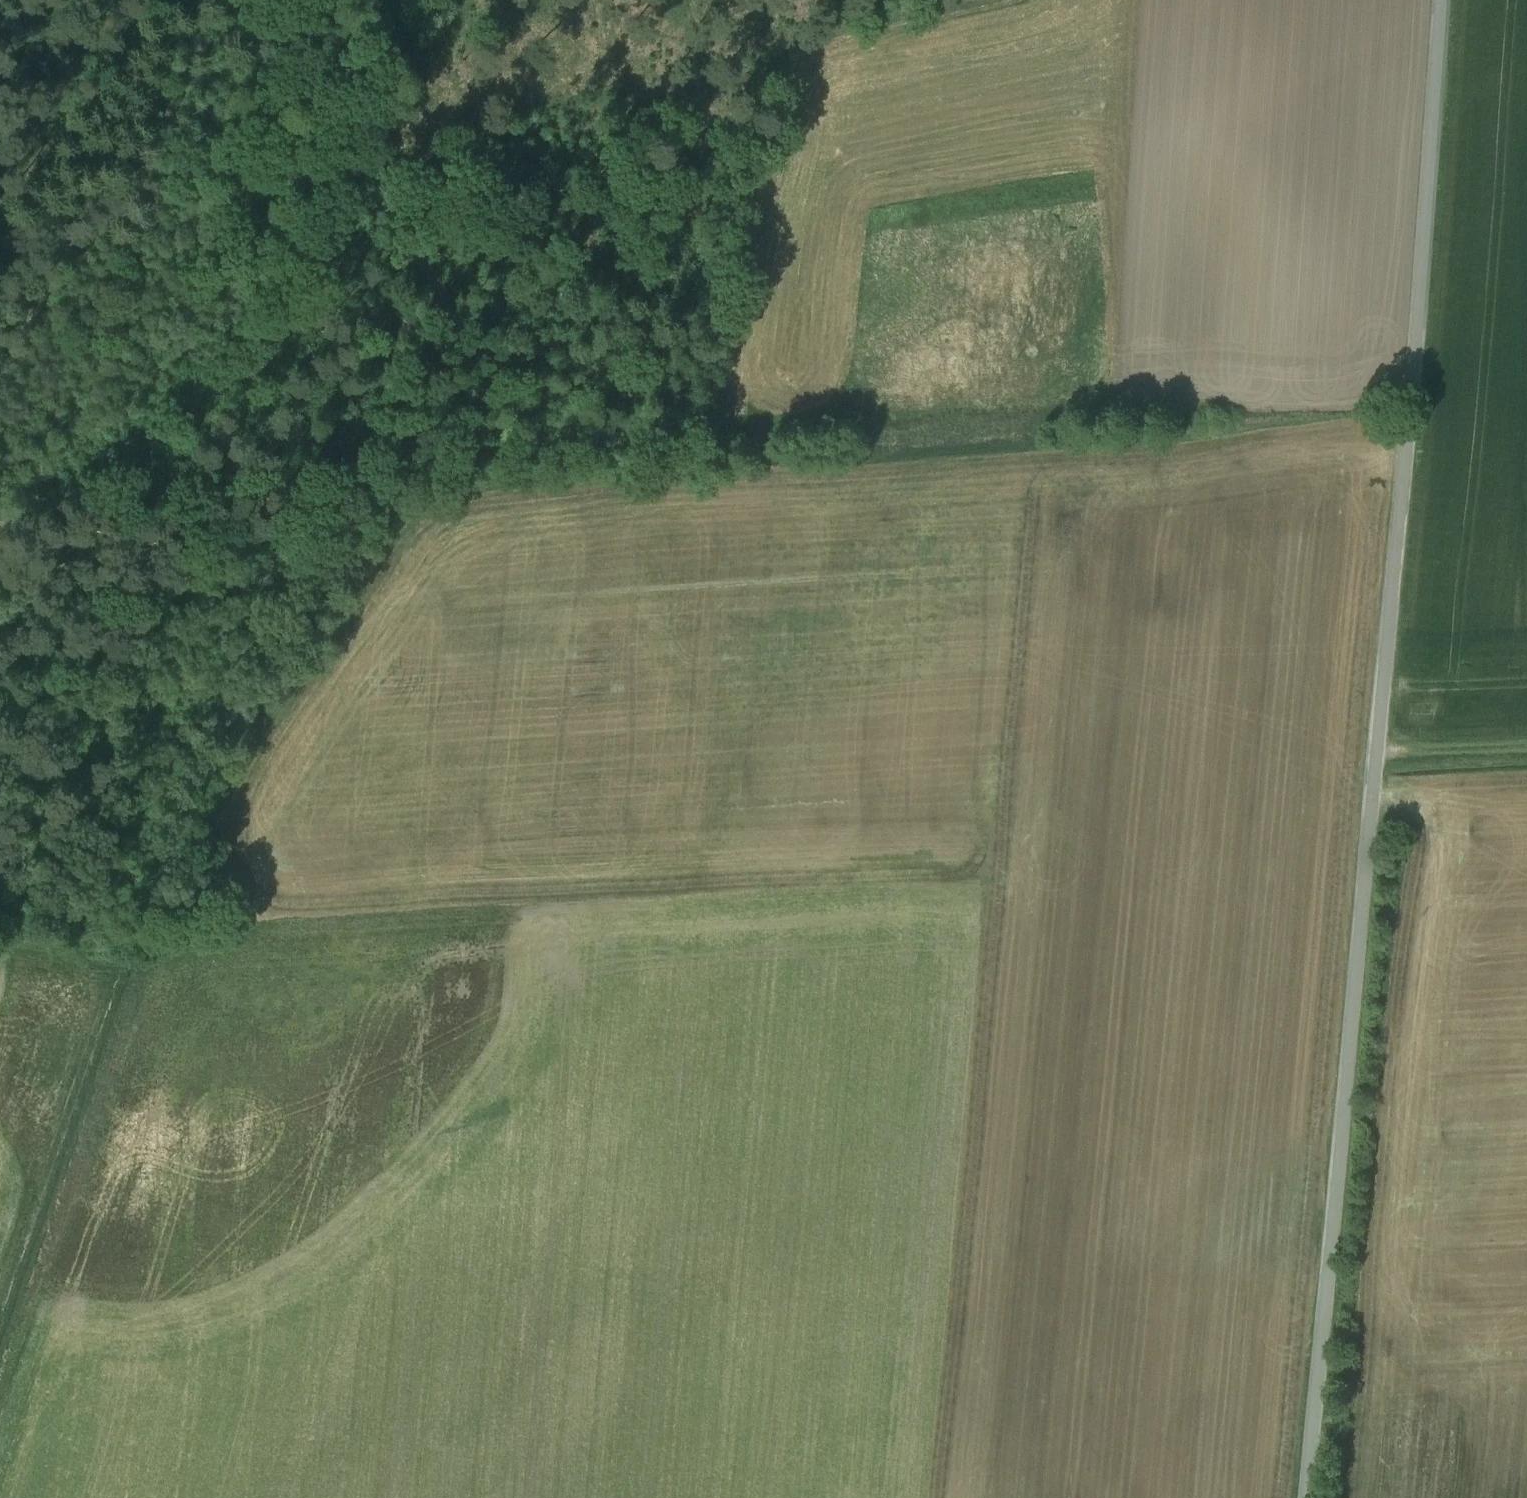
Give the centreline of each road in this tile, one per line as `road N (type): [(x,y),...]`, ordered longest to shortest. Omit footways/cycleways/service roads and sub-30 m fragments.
road 1 (unclassified): [(1312,1497),(1444,0)]
road 2 (track): [(1384,739),(1526,733)]

